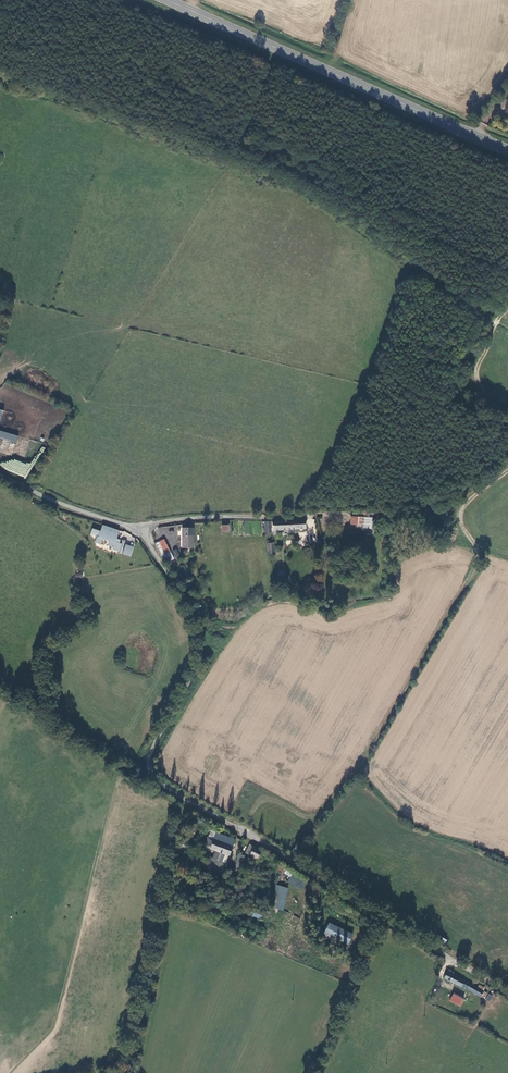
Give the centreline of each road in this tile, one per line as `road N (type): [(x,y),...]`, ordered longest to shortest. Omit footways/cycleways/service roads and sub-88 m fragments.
road 1 (unclassified): [(0,471),(145,531),(196,619),(202,658),(157,747),(151,776),(507,994)]
road 2 (track): [(507,472),(463,511),(477,565),(362,765),(313,819),(266,800),(242,832)]
road 3 (secondary): [(166,0),(507,150)]

